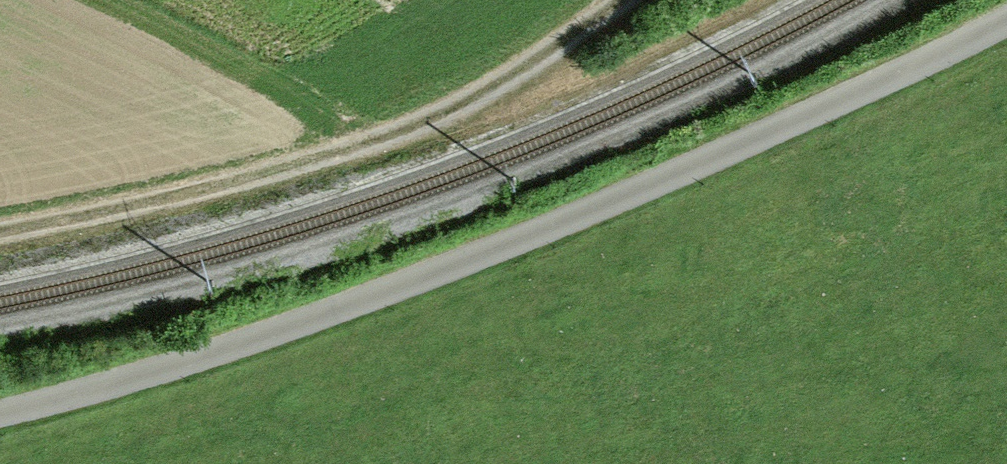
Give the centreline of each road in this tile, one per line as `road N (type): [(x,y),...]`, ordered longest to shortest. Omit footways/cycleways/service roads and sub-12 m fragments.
road 1 (residential): [(0,413),(136,381),(548,230),(791,125),(1006,19)]
road 2 (track): [(236,206),(457,133),(654,0)]

